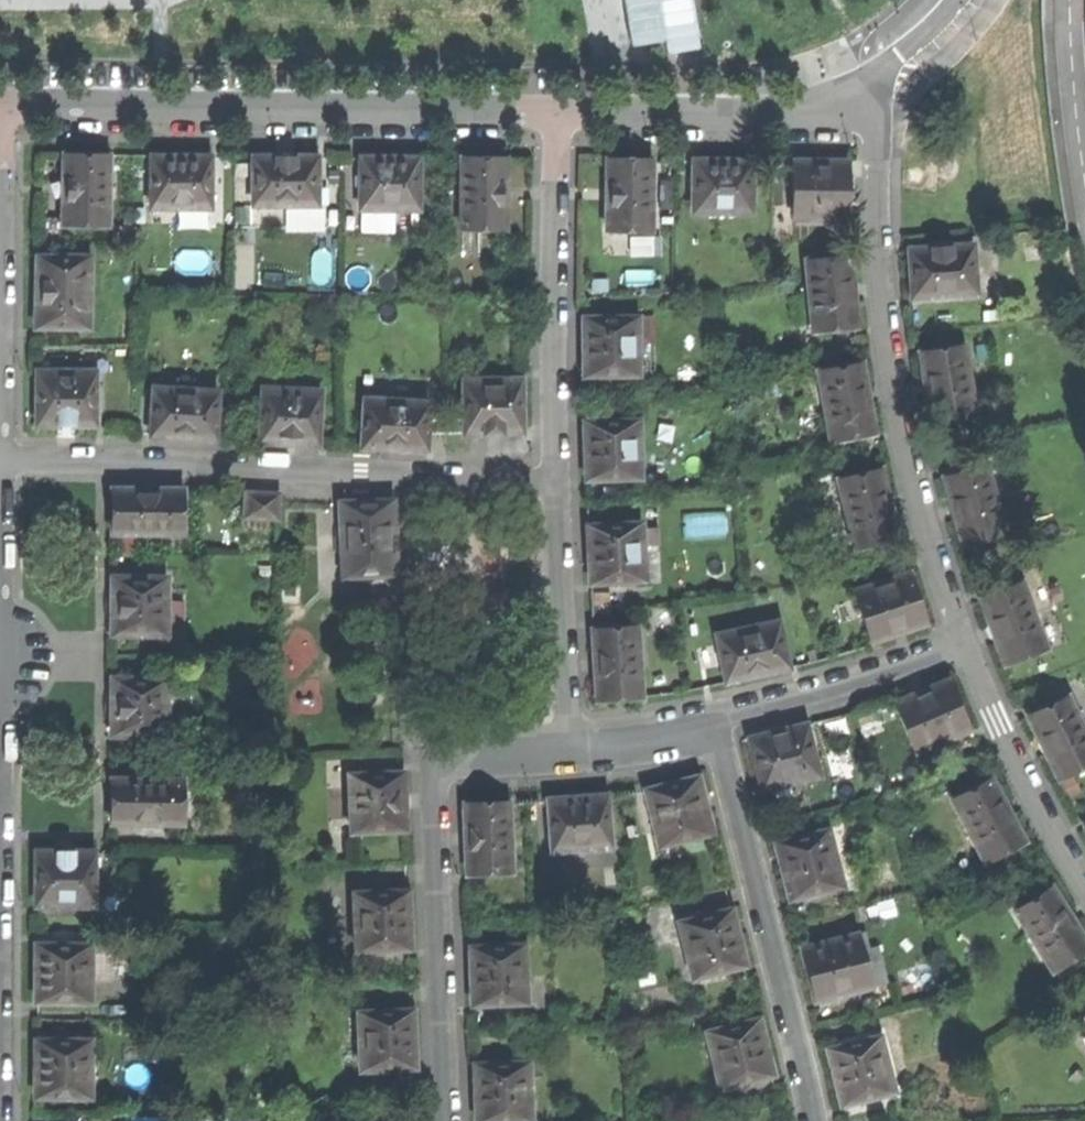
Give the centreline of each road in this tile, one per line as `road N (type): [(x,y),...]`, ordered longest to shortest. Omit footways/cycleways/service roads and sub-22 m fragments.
road 1 (residential): [(970,642),(928,518),(904,405),(885,282),(873,80)]
road 2 (residential): [(0,108),(558,117)]
road 3 (residential): [(0,463),(557,486)]
road 4 (residential): [(709,728),(724,752),(814,1120)]
road 5 (residential): [(557,486),(551,377),(558,117)]
road 6 (residential): [(430,776),(446,1120)]
road 7 (residential): [(558,117),(721,121),(831,102),(873,80)]
road 8 (residential): [(709,728),(731,713),(817,695),(970,642)]
road 9 (residential): [(572,752),(557,486)]
road 10 (residential): [(1084,868),(970,642)]
road 11 (residential): [(430,776),(457,758),(572,752)]
road 12 (residential): [(572,752),(709,728)]

